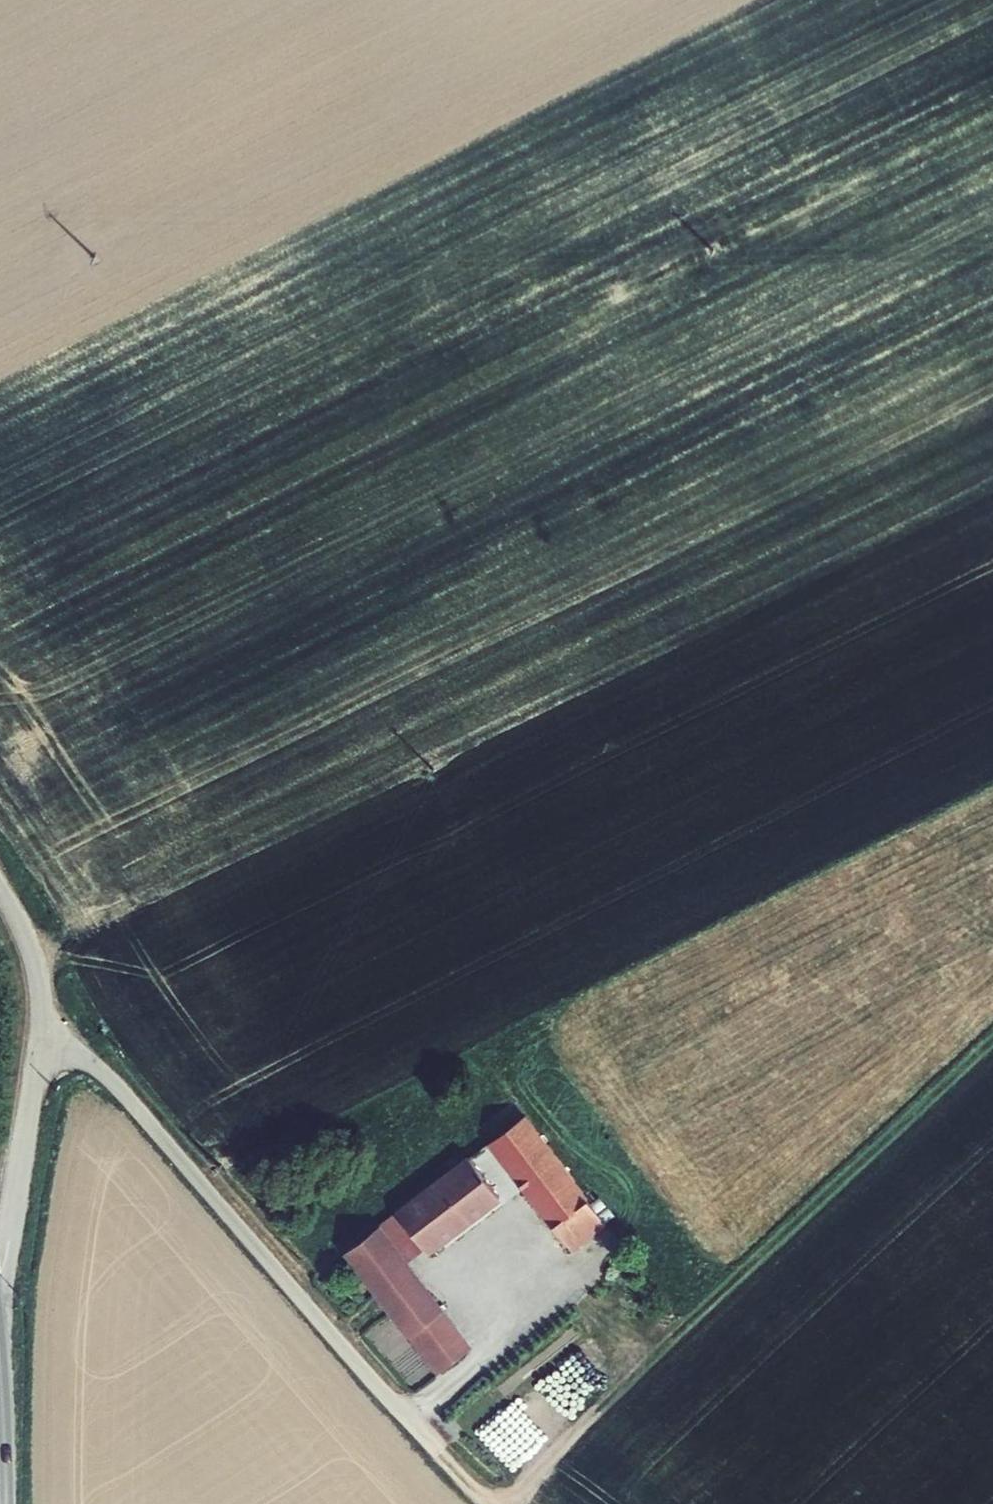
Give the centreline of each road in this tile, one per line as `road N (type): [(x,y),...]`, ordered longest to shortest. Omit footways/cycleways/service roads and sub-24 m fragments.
road 1 (track): [(41,1027),(115,1086),(370,1376),(495,1503)]
road 2 (residential): [(0,1267),(42,1012),(33,956),(0,888)]

